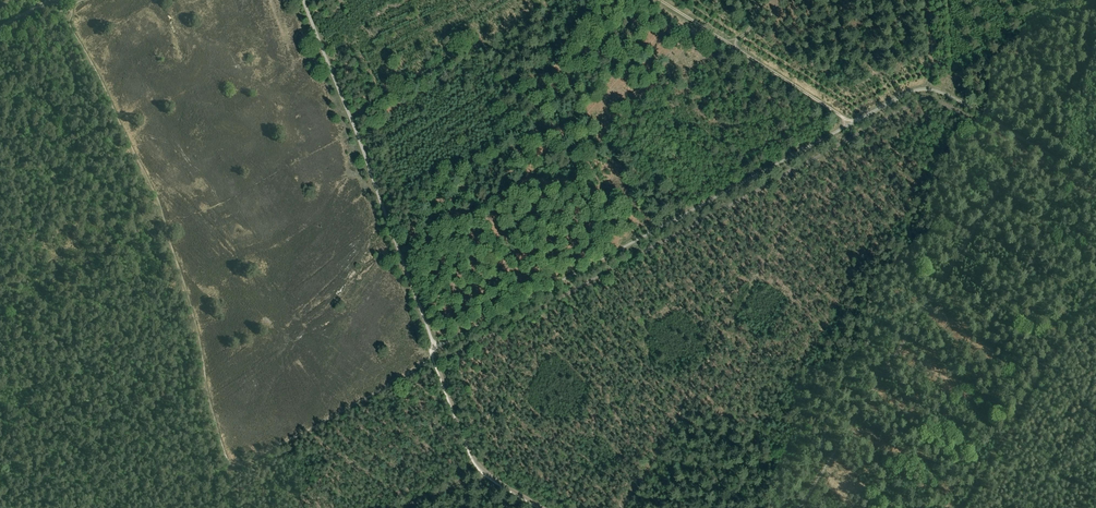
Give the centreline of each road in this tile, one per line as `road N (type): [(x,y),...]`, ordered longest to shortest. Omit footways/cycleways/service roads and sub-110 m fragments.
road 1 (track): [(437,363),(923,100),(949,105),(1095,194)]
road 2 (track): [(59,0),(159,200),(214,421),(234,467),(437,363)]
road 3 (track): [(851,123),(660,0)]
road 4 (track): [(545,507),(481,468),(437,363)]

